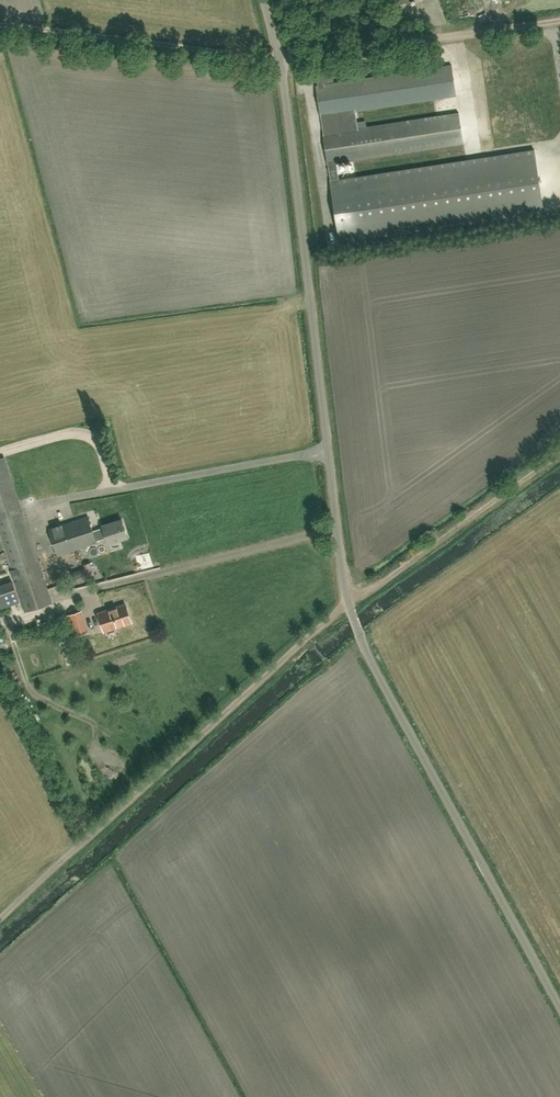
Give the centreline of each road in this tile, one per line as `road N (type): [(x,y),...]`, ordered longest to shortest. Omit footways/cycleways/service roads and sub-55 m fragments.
road 1 (unclassified): [(559,1005),(348,603),(289,120),(264,0)]
road 2 (track): [(559,453),(338,610),(0,916)]
road 3 (track): [(0,24),(279,58),(559,19)]

